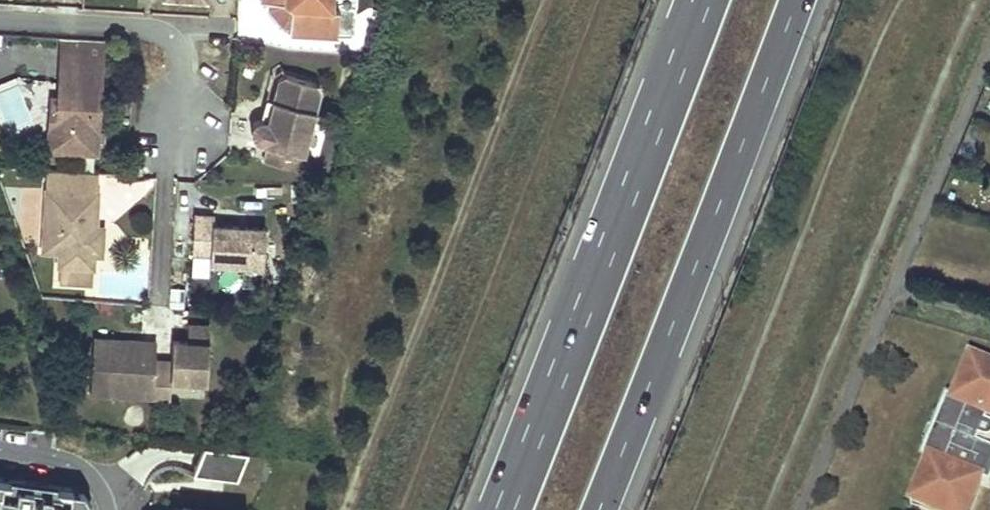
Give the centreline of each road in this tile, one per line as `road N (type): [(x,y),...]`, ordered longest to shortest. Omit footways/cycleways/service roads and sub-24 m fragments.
road 1 (trunk): [(599,509),(799,0)]
road 2 (trunk): [(698,0),(501,509)]
road 3 (residential): [(179,123),(180,53),(168,35),(141,25),(0,19)]

